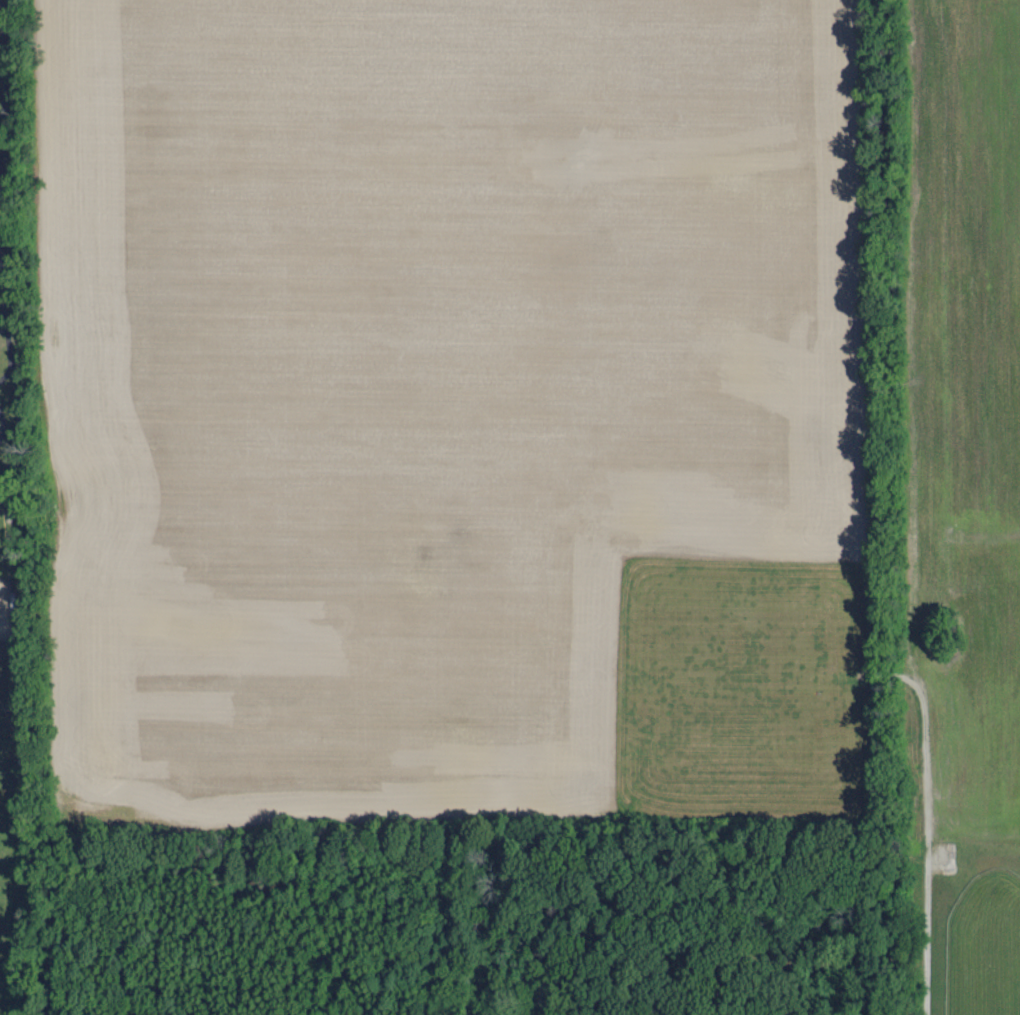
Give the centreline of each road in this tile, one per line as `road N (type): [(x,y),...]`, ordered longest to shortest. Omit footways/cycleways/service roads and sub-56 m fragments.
road 1 (residential): [(0,349),(233,355)]

